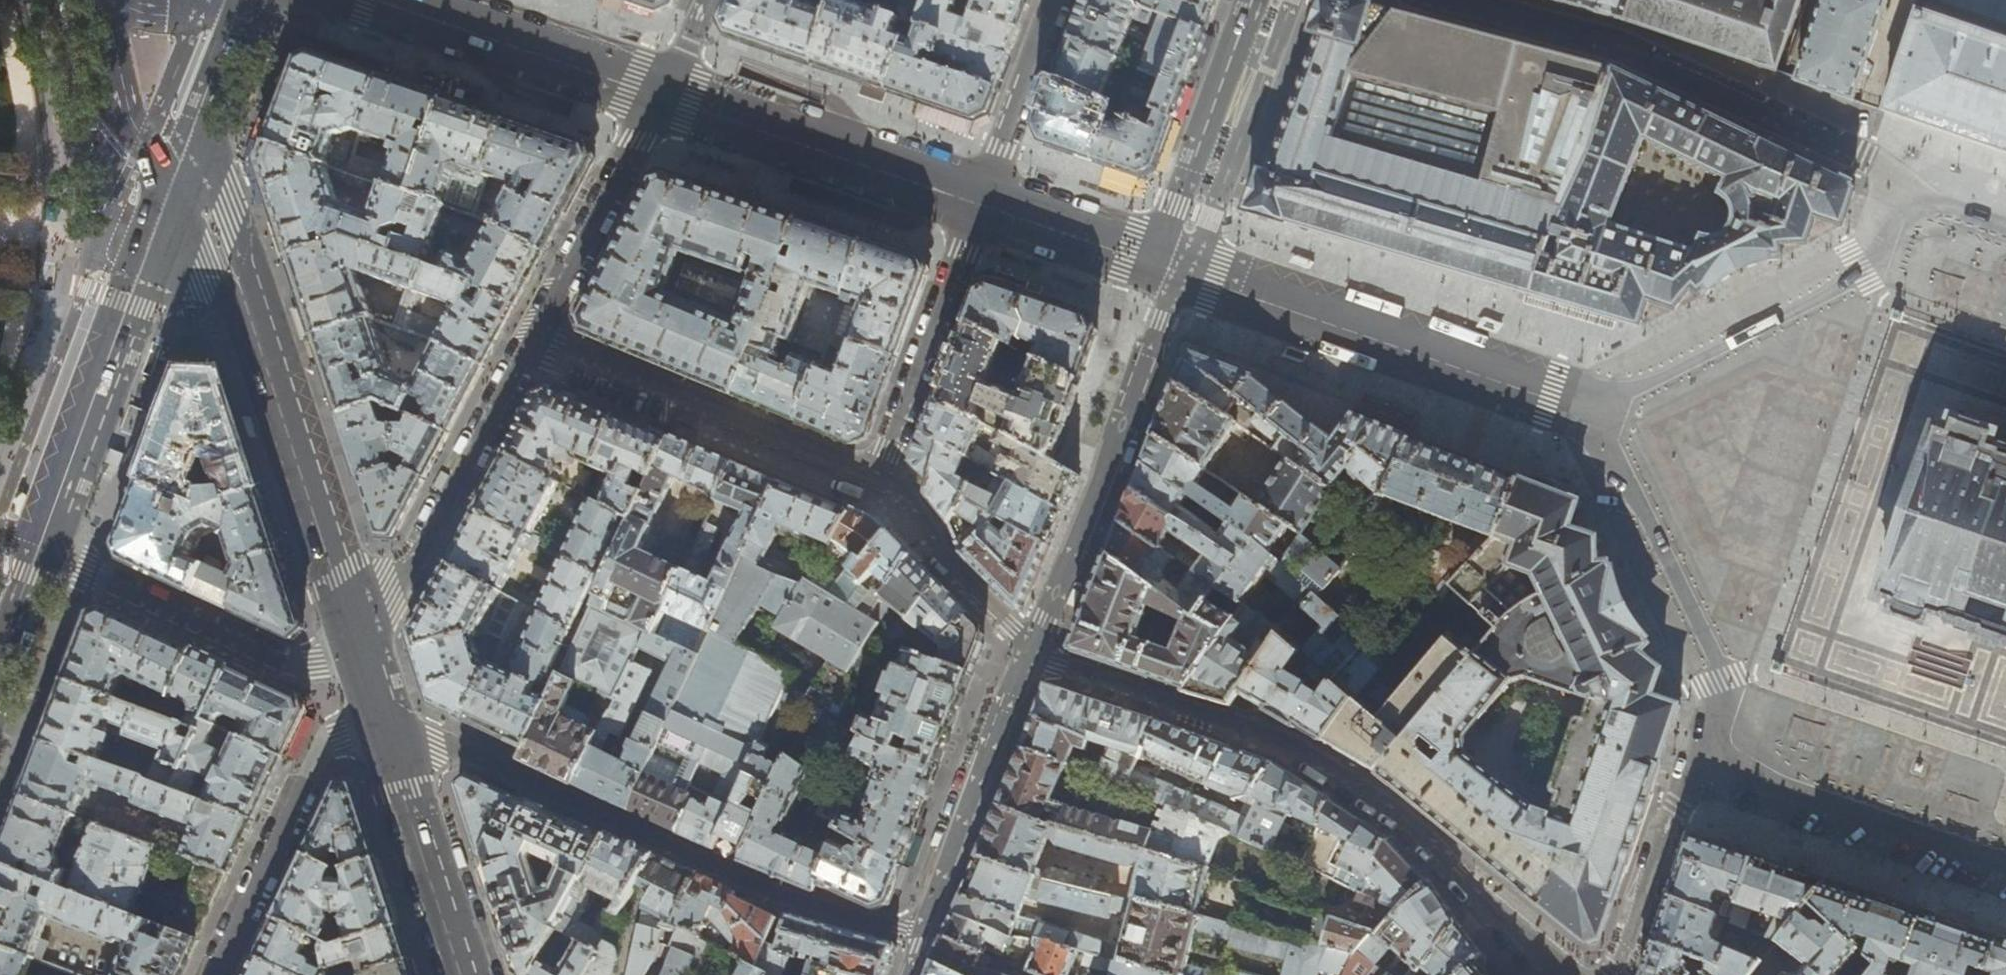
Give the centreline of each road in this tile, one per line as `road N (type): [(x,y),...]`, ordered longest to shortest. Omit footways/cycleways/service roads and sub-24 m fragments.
road 1 (residential): [(1577,974),(1408,830),(1313,762),(1029,650)]
road 2 (residential): [(385,719),(775,894),(922,931)]
road 3 (tertiary): [(176,185),(237,281),(366,654)]
road 4 (residential): [(1864,157),(1624,47),(1448,0)]
road 5 (residential): [(1029,650),(1089,515),(1171,267)]
road 6 (tertiary): [(1171,267),(1551,398)]
road 7 (residential): [(1898,190),(1865,271),(1591,410)]
road 8 (primary): [(34,546),(176,185)]
road 9 (residential): [(878,474),(533,340)]
road 10 (residential): [(366,654),(318,667),(287,663),(34,546)]
road 11 (residential): [(1591,410),(1728,679),(1709,731)]
road 12 (residential): [(366,654),(533,340)]
road 13 (secondary): [(662,96),(981,205)]
road 14 (residential): [(1709,731),(1747,775),(2005,860)]
road 15 (residential): [(210,974),(320,752),(385,719)]
road 16 (secondary): [(375,0),(662,96)]
road 17 (residential): [(922,931),(1029,650)]
road 18 (residential): [(981,205),(878,474)]
road 19 (secondary): [(1255,0),(1179,204),(1171,267)]
road 20 (residential): [(533,340),(662,96)]
road 21 (tertiary): [(385,719),(467,974)]
road 22 (residential): [(1709,731),(1615,974)]
road 23 (residential): [(1029,650),(942,555),(902,490),(878,474)]
road 24 (residential): [(981,205),(1060,0)]
road 25 (tertiary): [(95,0),(127,113),(176,185)]
road 26 (secondary): [(981,205),(1171,267)]
road 27 (primary): [(176,185),(245,0)]

